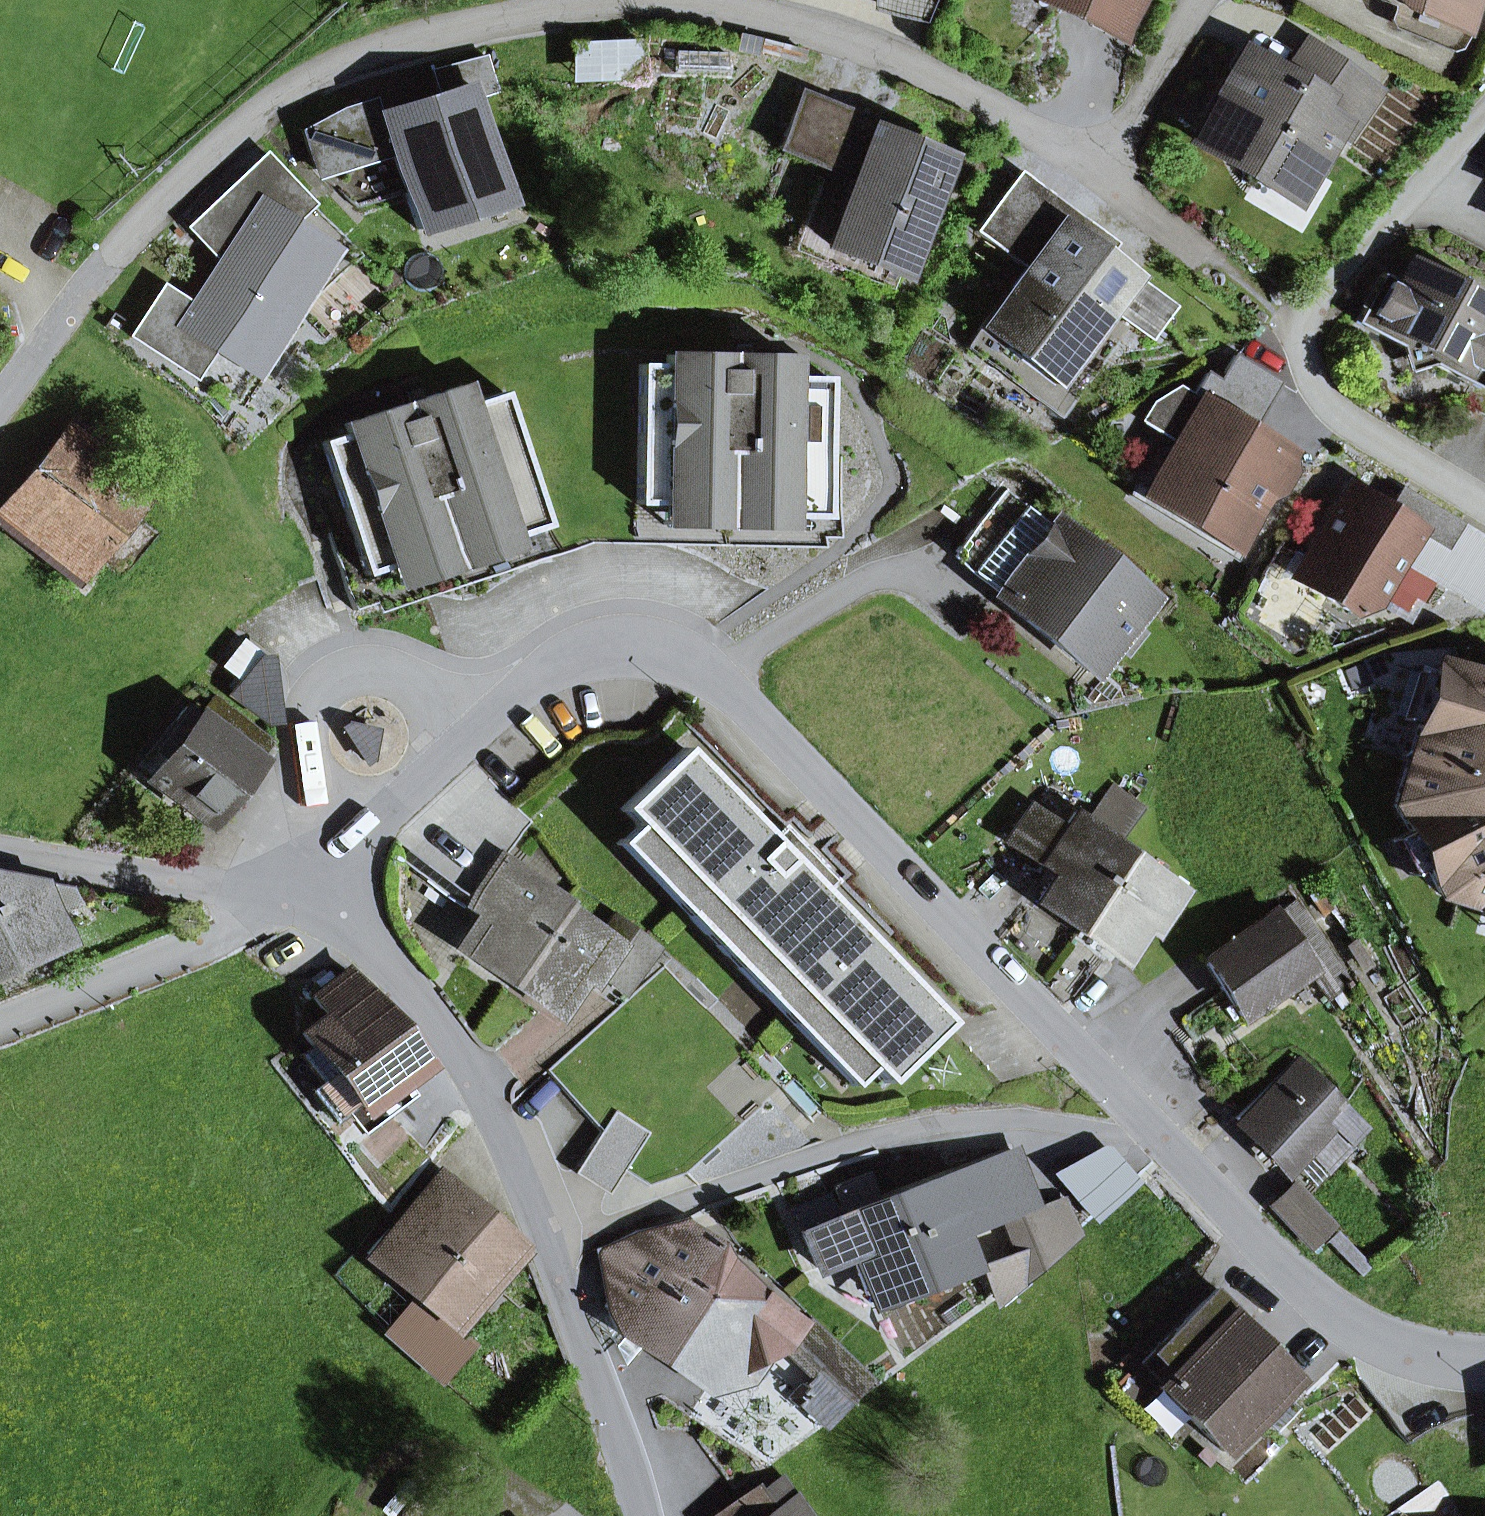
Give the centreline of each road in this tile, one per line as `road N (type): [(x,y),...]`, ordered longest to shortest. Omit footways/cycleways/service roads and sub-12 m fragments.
road 1 (residential): [(1193,0),(1131,130),(1112,148),(1075,155),(929,72),(819,29),(676,0),(420,35),(331,70),(263,114),(77,290),(0,399)]
road 2 (tertiary): [(1150,1138),(707,668),(679,653),(611,645),(537,676),(375,825),(355,876)]
road 3 (residential): [(551,1252),(842,1148),(938,1126),(1021,1118),(1150,1138)]
road 4 (residential): [(1484,117),(1300,329),(1306,366),(1353,428),(1484,508)]
road 5 (tertiary): [(355,876),(364,933),(465,1058),(551,1252)]
road 6 (tertiary): [(1484,1363),(1394,1347),(1330,1311),(1150,1138)]
road 7 (residential): [(299,903),(0,1024)]
road 8 (residential): [(299,903),(0,851)]
road 9 (tertiary): [(551,1252),(645,1515)]

